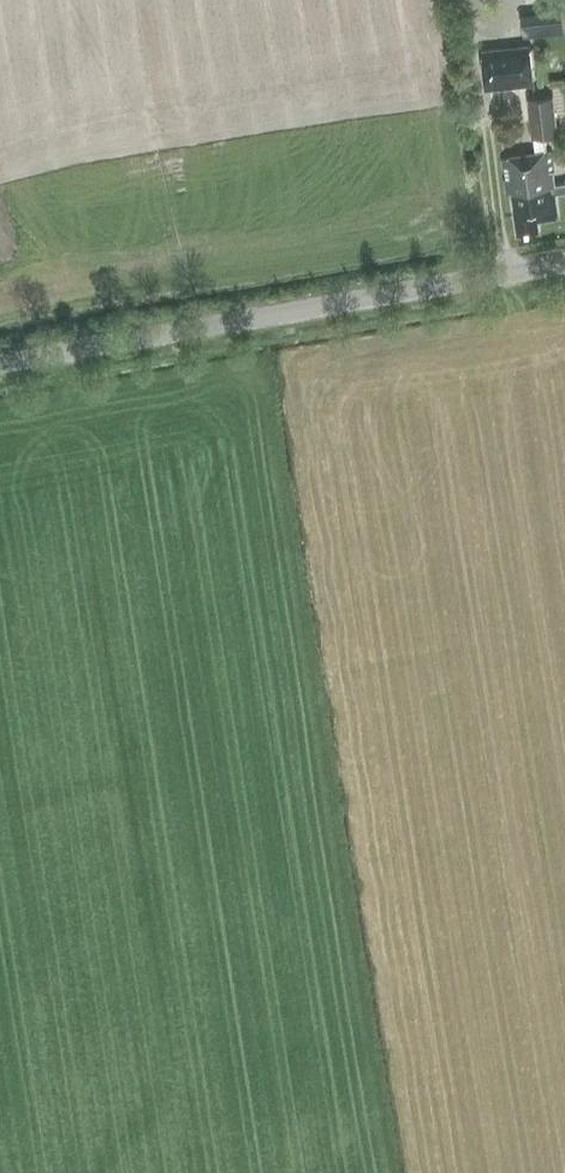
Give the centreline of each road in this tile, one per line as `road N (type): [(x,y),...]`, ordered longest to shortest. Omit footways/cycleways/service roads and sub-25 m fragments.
road 1 (unclassified): [(0,374),(564,268)]

